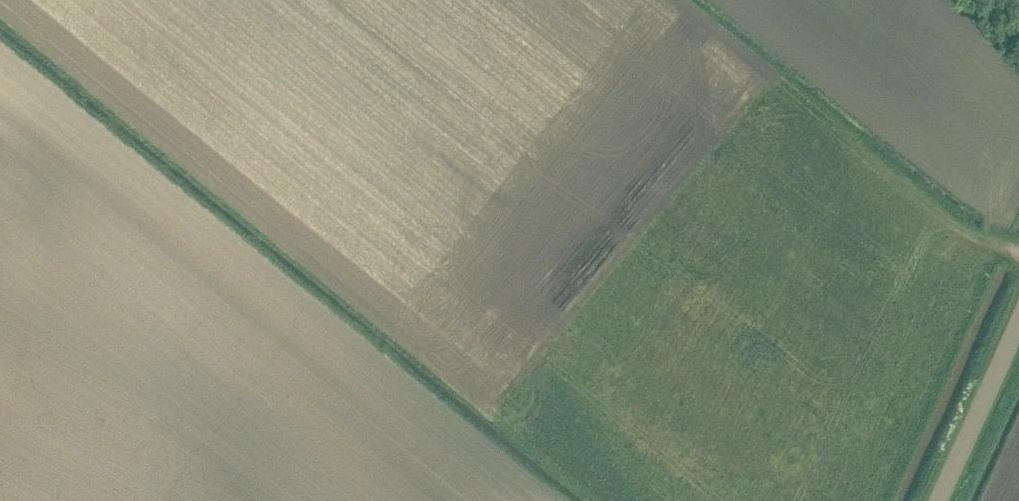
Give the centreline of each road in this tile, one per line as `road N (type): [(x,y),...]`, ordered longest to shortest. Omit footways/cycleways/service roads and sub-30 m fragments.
road 1 (unclassified): [(937,500),(1018,319)]

